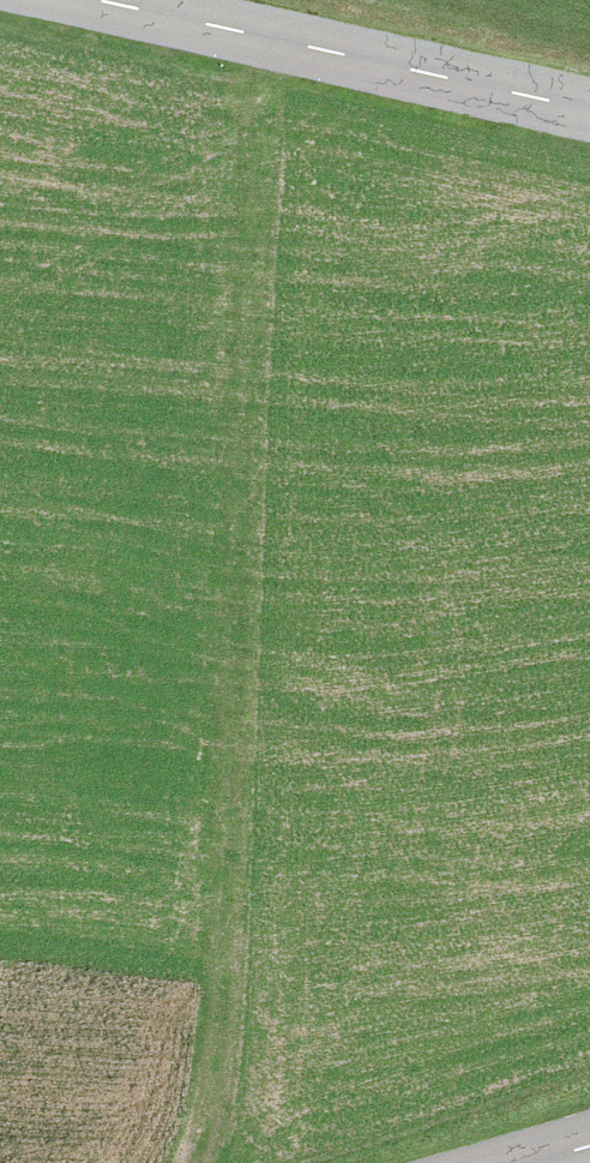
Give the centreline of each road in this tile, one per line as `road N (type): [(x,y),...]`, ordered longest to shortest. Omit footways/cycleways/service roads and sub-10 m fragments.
road 1 (track): [(184,1162),(199,1134),(220,935),(249,315),(250,29)]
road 2 (tertiary): [(589,103),(117,0)]

